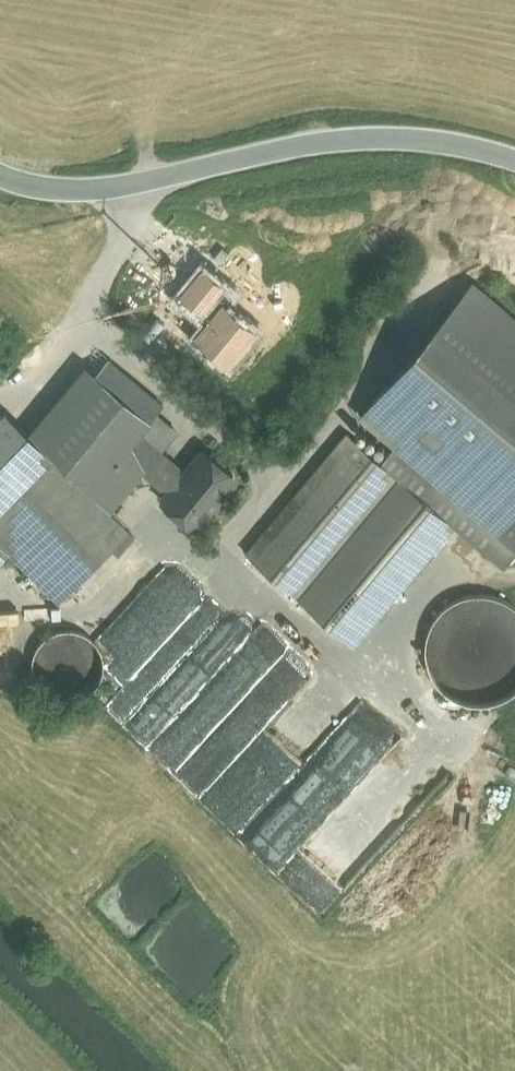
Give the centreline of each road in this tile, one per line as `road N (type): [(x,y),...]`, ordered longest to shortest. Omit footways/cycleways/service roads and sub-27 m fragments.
road 1 (secondary): [(0,168),(40,185),(112,184),(322,134),(391,129),(514,150)]

